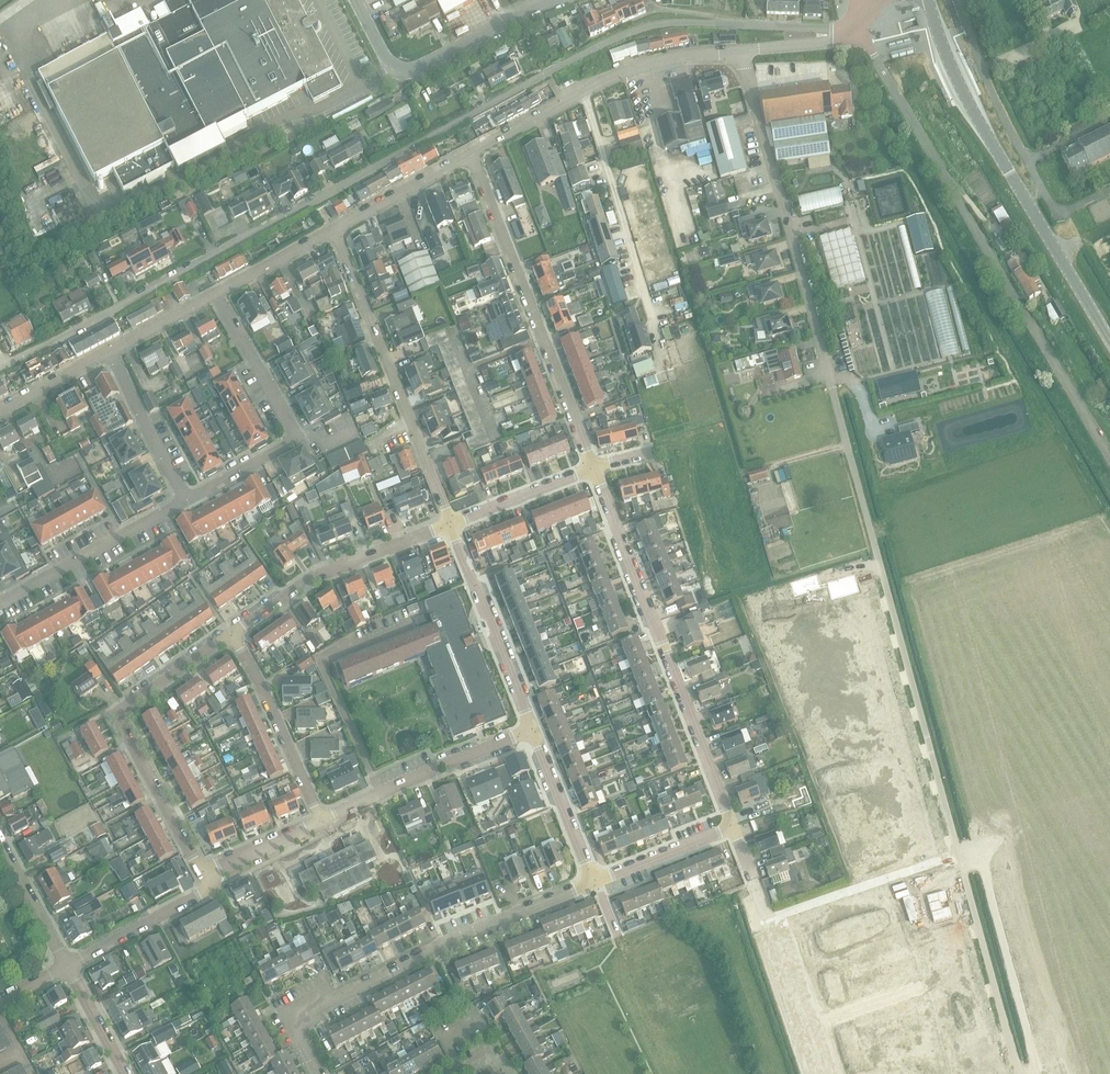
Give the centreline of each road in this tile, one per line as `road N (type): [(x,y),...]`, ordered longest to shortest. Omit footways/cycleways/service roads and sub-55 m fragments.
road 1 (residential): [(1018,1073),(738,50)]
road 2 (residential): [(0,368),(626,34),(670,23),(849,29)]
road 3 (unclassified): [(1109,456),(872,54),(849,29)]
road 4 (residential): [(733,827),(593,468)]
road 5 (residential): [(318,1073),(299,1040),(306,1014),(443,943),(593,882)]
road 6 (residential): [(593,468),(471,154)]
road 7 (residential): [(206,876),(119,714),(230,635)]
road 8 (residential): [(450,523),(334,229)]
road 9 (tertiary): [(471,154),(634,66),(738,50)]
road 10 (residential): [(815,1073),(733,827)]
road 11 (track): [(1040,1073),(979,850),(959,855)]
road 12 (unclassified): [(356,0),(389,63),(403,70),(551,0)]
road 13 (residential): [(230,635),(315,576),(450,523)]
road 14 (residential): [(321,821),(532,729)]
road 15 (residential): [(532,729),(450,523)]
road 16 (tertiary): [(1025,197),(965,97),(928,0)]
road 17 (residential): [(0,601),(186,500)]
road 18 (residential): [(321,821),(230,635)]
road 19 (unclassified): [(959,0),(988,85),(1042,187)]
road 20 (residential): [(67,967),(200,894),(206,876)]
road 21 (residential): [(109,350),(186,500)]
road 22 (tertiary): [(1109,341),(1025,197)]
road 23 (residential): [(215,294),(297,439)]
road 24 (residential): [(593,882),(532,729)]
road 25 (tertiary): [(334,229),(471,154)]
road 26 (residential): [(450,523),(593,468)]
road 27 (residential): [(593,882),(733,827)]
road 28 (residential): [(67,967),(0,843)]
road 29 (tertiary): [(215,294),(334,229)]
road 30 (residential): [(206,876),(321,821)]
road 31 (residential): [(186,500),(297,439)]
road 32 (tertiary): [(0,409),(109,350)]
road 33 (residential): [(125,1073),(67,967)]
road 34 (tertiary): [(109,350),(215,294)]

